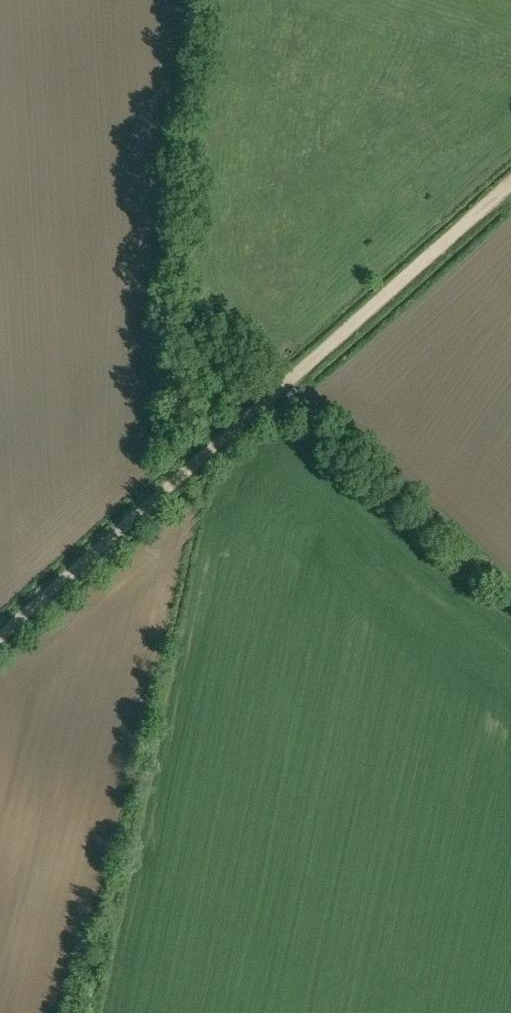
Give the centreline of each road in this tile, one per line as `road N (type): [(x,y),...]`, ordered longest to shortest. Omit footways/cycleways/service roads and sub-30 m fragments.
road 1 (track): [(0,637),(267,400)]
road 2 (track): [(267,400),(510,181)]
road 3 (track): [(510,612),(414,537),(267,400)]

